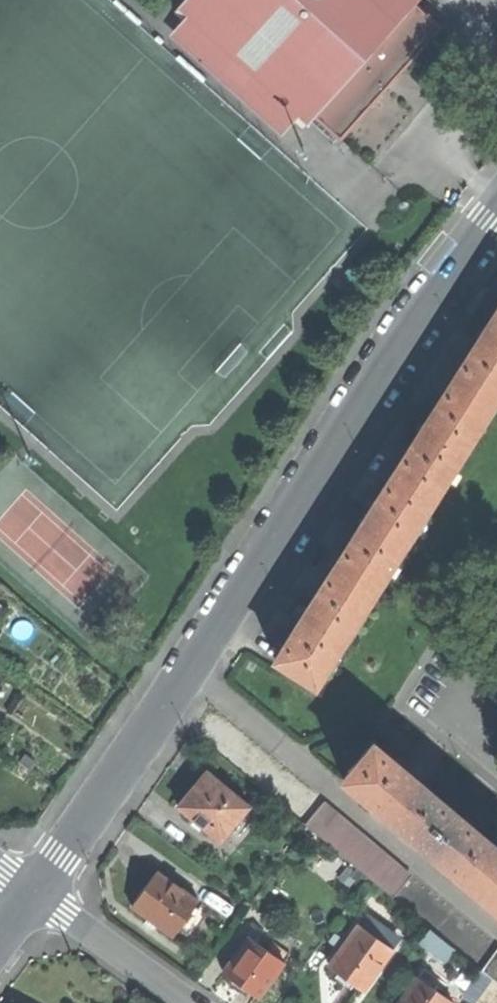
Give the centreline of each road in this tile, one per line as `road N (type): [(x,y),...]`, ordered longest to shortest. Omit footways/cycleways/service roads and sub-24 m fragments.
road 1 (tertiary): [(496,209),(403,334),(38,894)]
road 2 (residential): [(496,783),(401,705),(436,643)]
road 3 (residential): [(38,894),(187,1002)]

